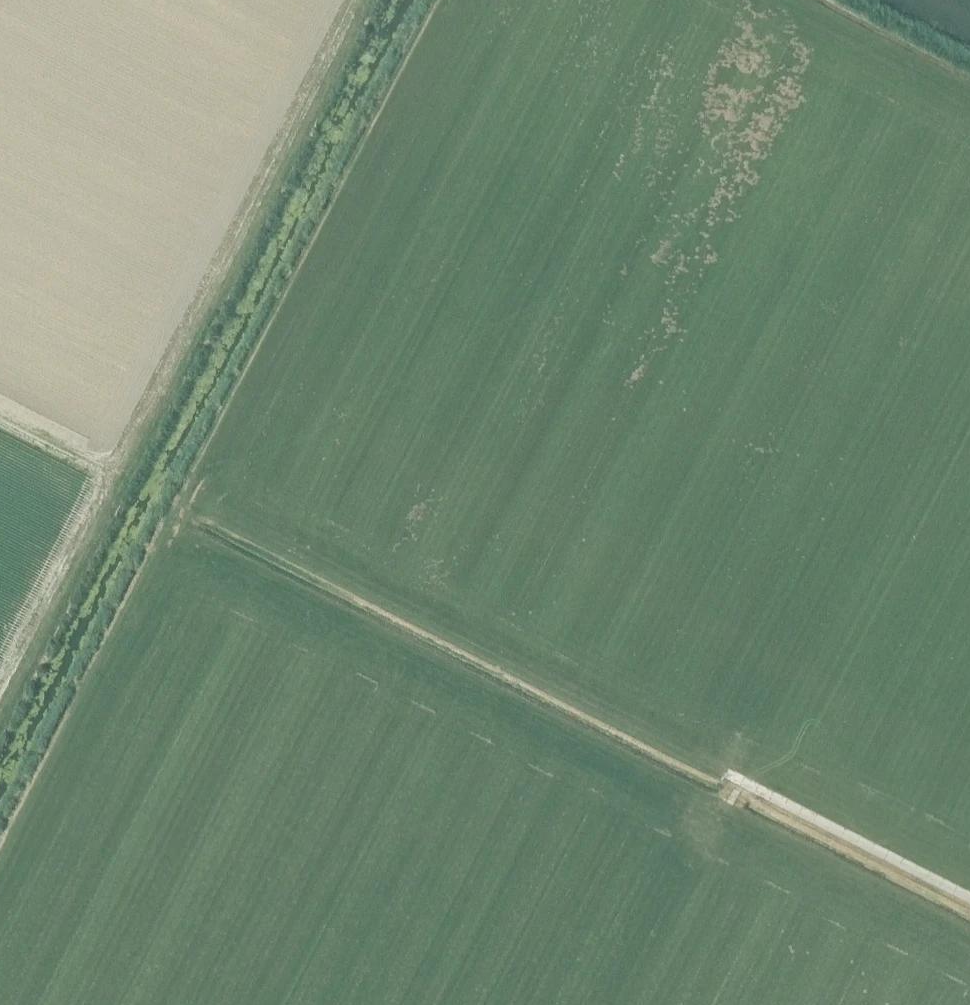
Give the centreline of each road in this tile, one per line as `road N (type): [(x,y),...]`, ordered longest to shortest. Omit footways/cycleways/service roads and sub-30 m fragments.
road 1 (track): [(731,779),(969,901)]

